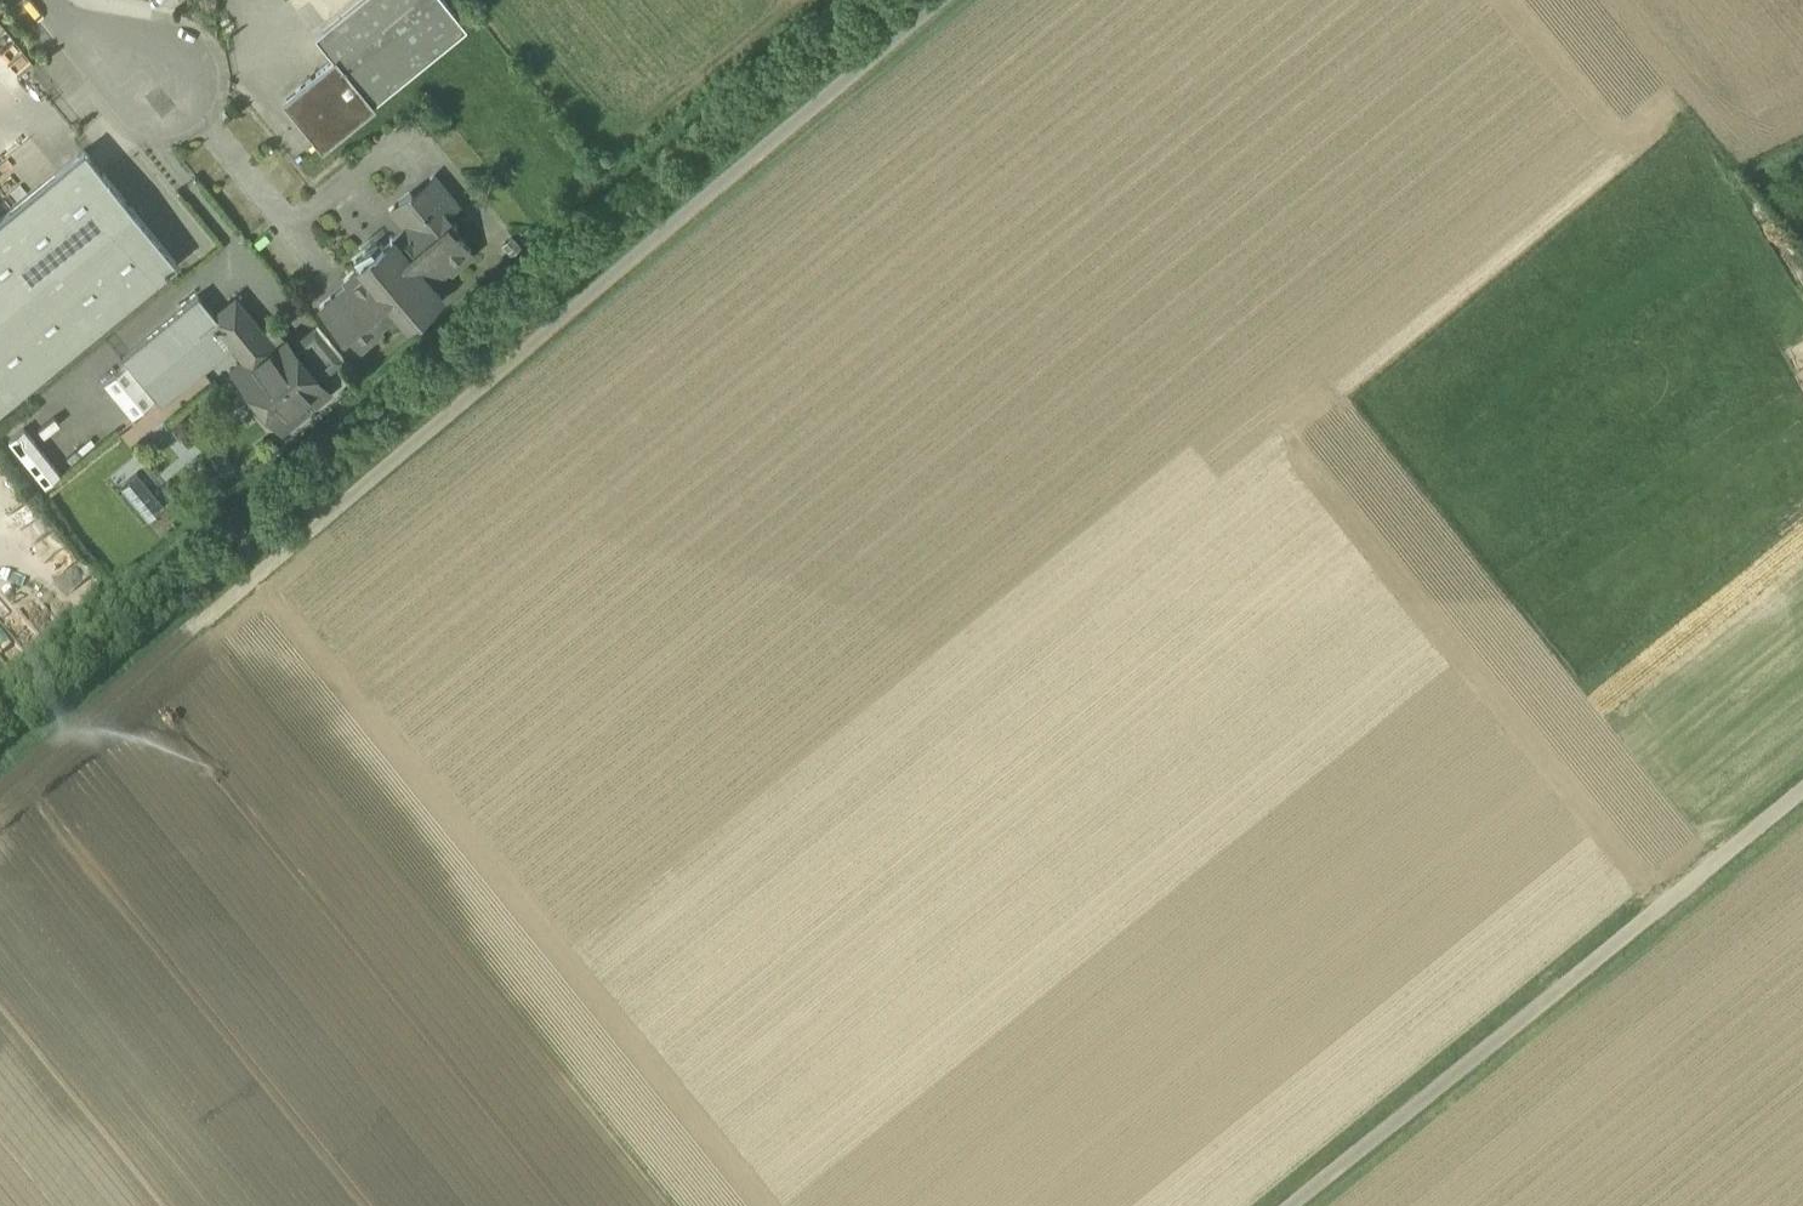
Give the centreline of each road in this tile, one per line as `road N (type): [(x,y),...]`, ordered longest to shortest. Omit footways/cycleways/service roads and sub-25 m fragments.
road 1 (track): [(944,0),(0,789)]
road 2 (track): [(1290,1205),(1802,791)]
road 3 (residential): [(61,0),(139,96)]

